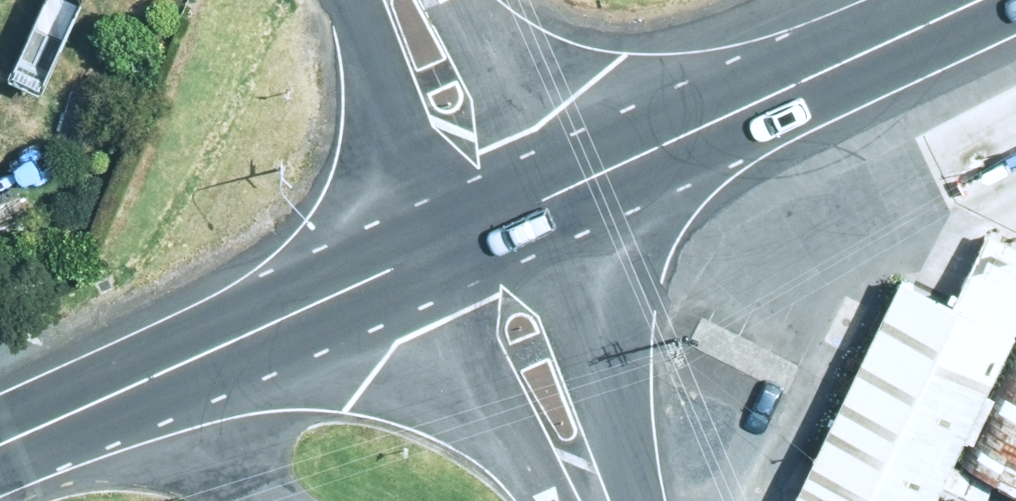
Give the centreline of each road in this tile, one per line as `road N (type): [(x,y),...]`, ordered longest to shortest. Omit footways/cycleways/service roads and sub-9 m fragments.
road 1 (secondary): [(987,0),(493,225)]
road 2 (secondary): [(493,225),(120,382)]
road 3 (unclassified): [(493,225),(599,500)]
road 4 (secondary): [(342,500),(120,382)]
road 5 (unclassified): [(409,0),(493,225)]
road 6 (secondary): [(120,382),(0,438)]

